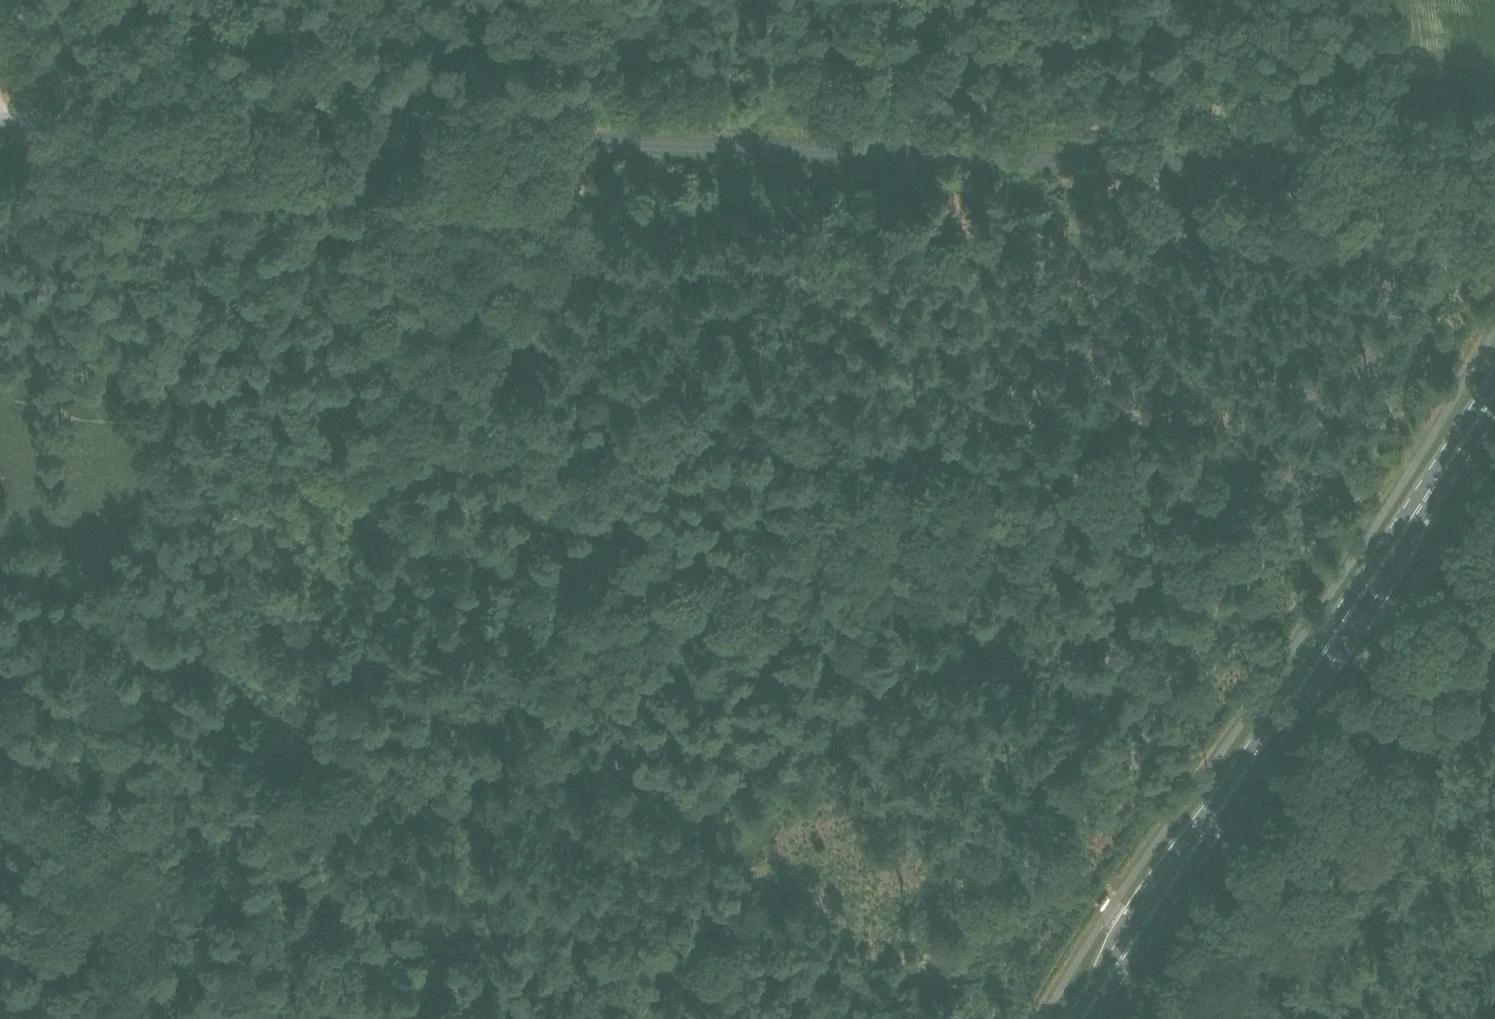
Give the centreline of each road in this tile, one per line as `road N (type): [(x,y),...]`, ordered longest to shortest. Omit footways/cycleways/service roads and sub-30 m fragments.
road 1 (unclassified): [(0,121),(1494,177)]
road 2 (primary): [(1082,1018),(1494,394)]

